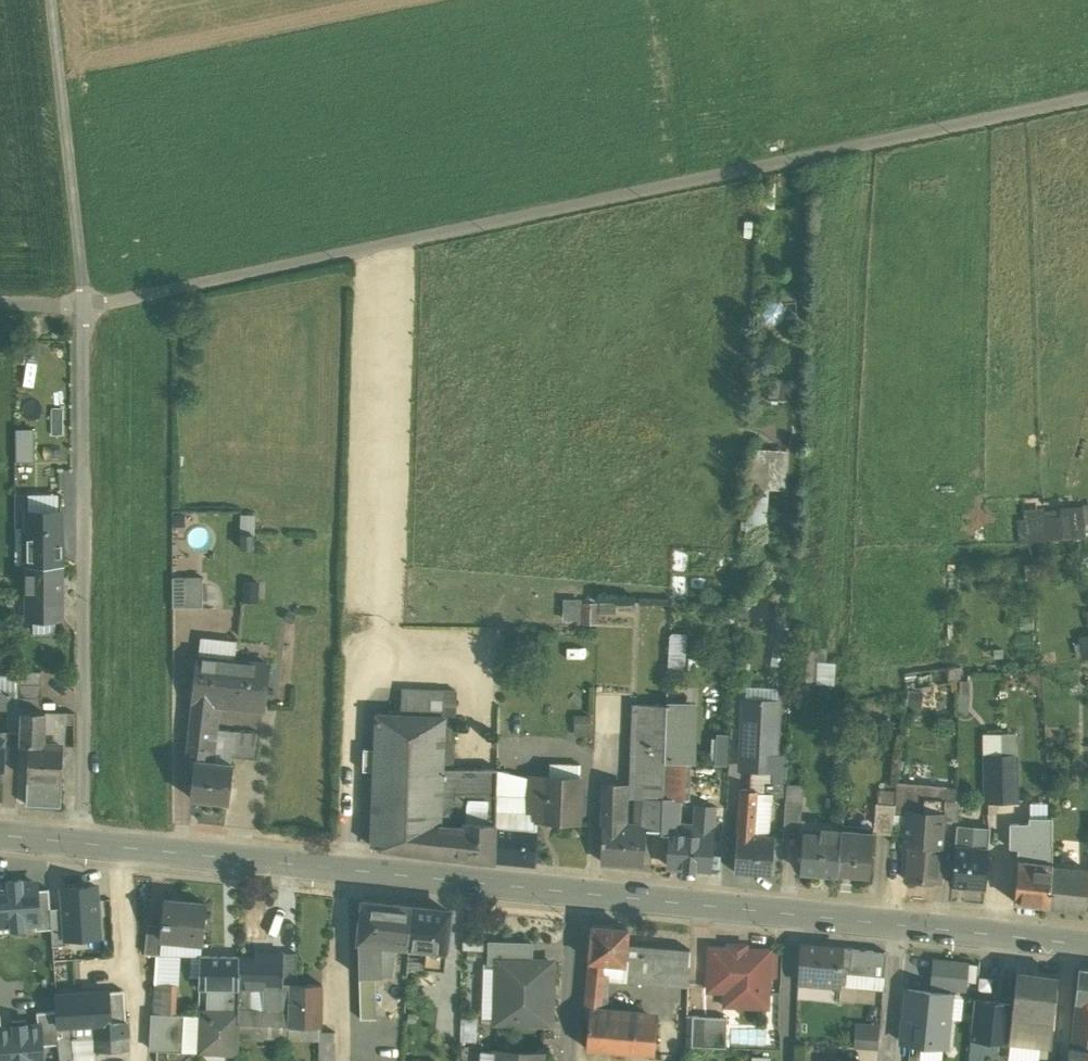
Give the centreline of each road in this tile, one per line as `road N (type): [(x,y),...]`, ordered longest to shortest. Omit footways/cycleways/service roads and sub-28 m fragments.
road 1 (track): [(0,304),(84,308),(1087,98)]
road 2 (residential): [(83,844),(84,308)]
road 3 (secondary): [(1087,946),(574,893)]
road 4 (secondary): [(574,893),(83,844)]
road 5 (residential): [(571,1060),(574,893)]

